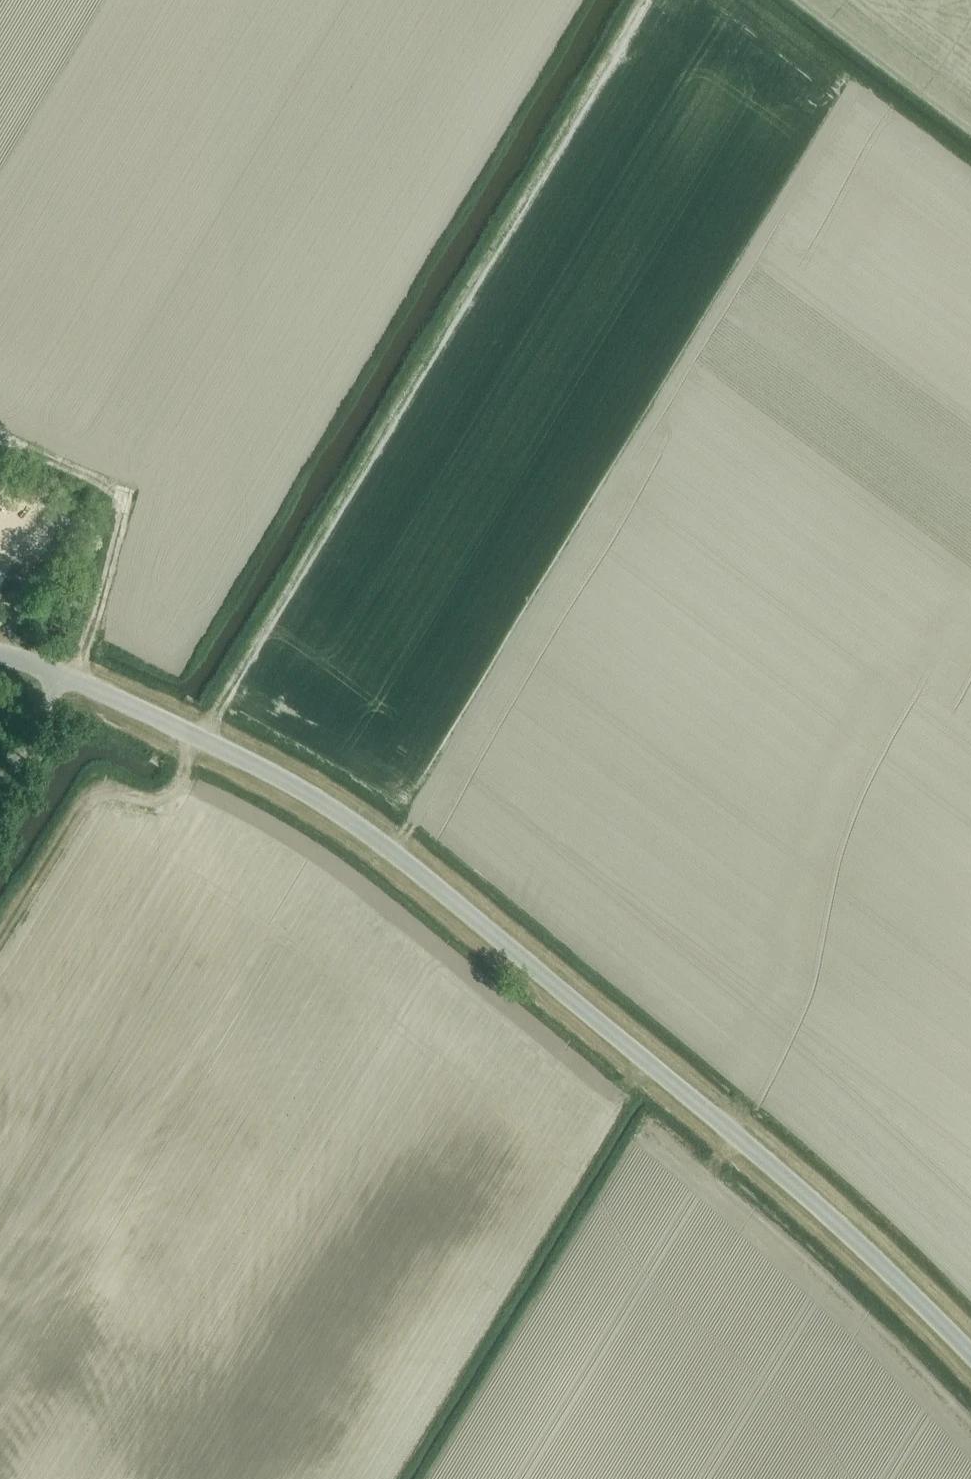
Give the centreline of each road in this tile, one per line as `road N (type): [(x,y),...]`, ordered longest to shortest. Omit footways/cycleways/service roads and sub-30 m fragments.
road 1 (unclassified): [(970,1366),(802,1198),(387,852),(255,769),(133,710),(0,663)]

